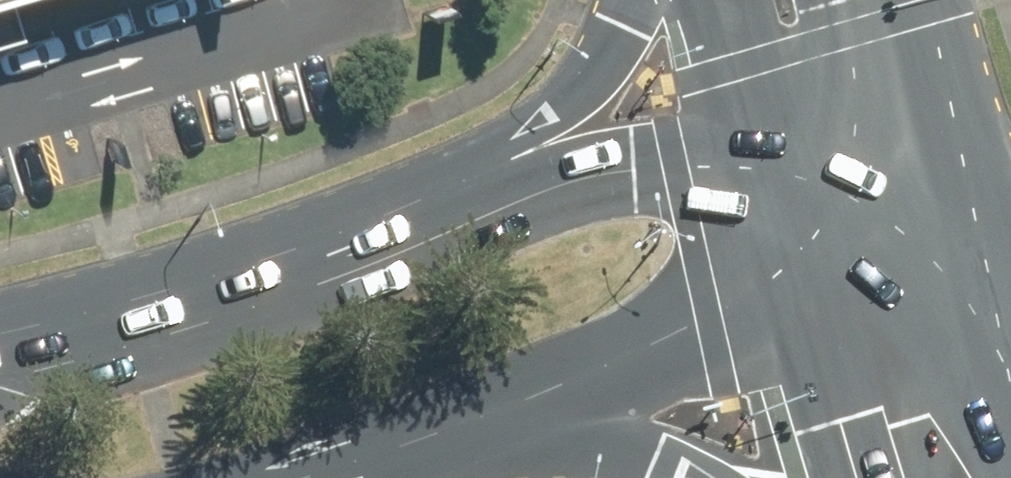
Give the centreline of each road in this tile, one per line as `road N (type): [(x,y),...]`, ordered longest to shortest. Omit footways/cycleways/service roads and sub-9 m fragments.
road 1 (secondary): [(0,333),(174,291),(452,199)]
road 2 (secondary): [(452,199),(634,164),(749,170)]
road 3 (secondary): [(801,346),(512,424)]
road 4 (primary): [(893,0),(980,278)]
road 5 (primary): [(452,199),(571,104),(606,57),(630,0)]
road 6 (secondary): [(749,170),(980,278)]
road 7 (secondary): [(512,424),(312,477)]
road 8 (primary): [(702,477),(652,457),(512,424)]
road 9 (secondary): [(980,278),(801,346)]
road 10 (primary): [(801,346),(749,170)]
road 11 (primary): [(749,170),(716,0)]
road 12 (primary): [(844,477),(801,346)]

